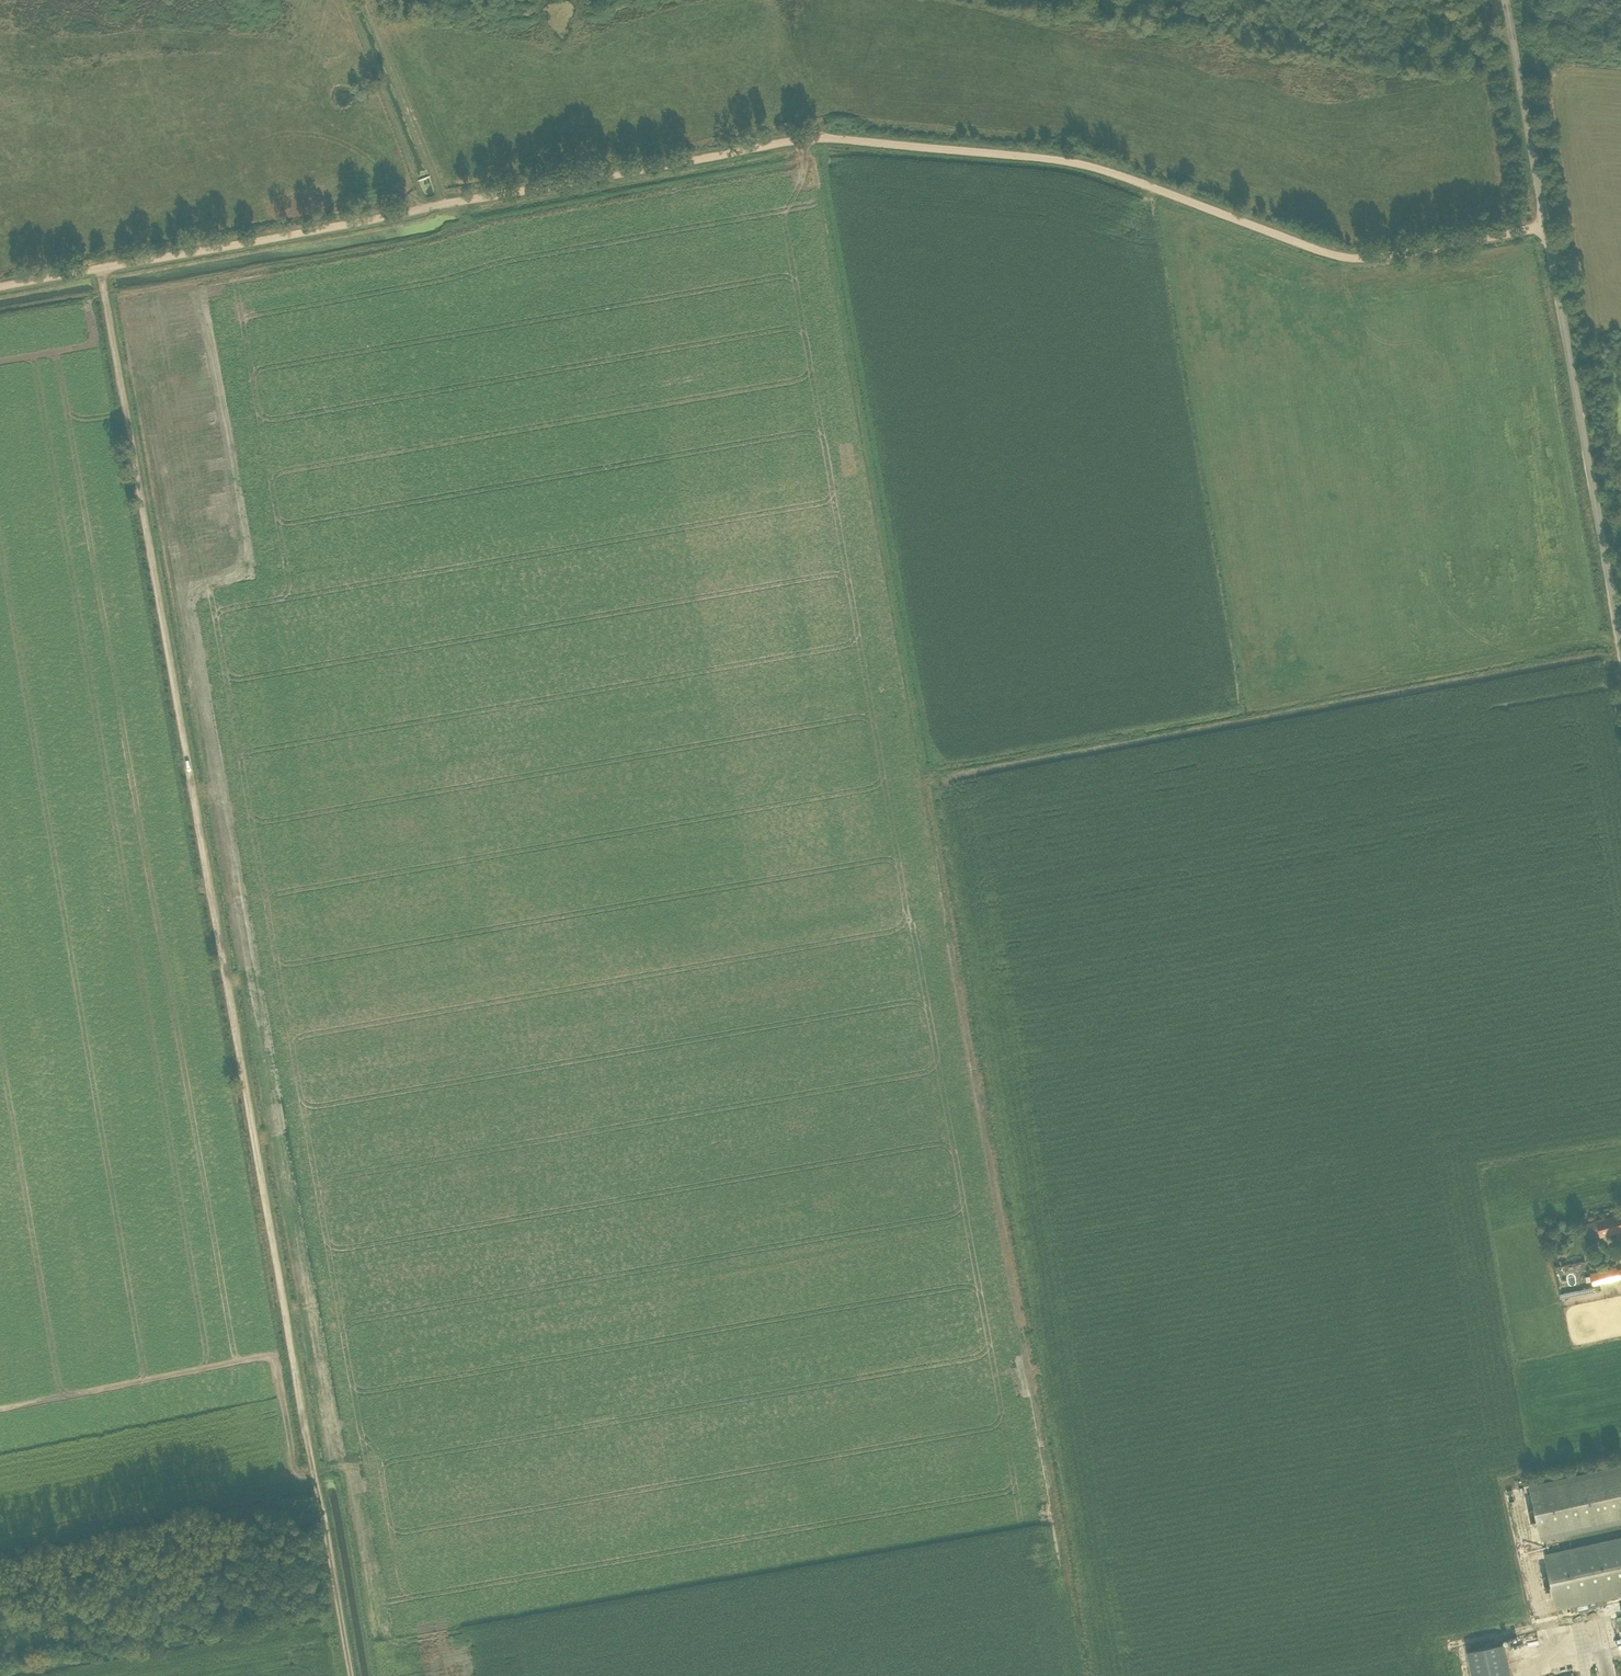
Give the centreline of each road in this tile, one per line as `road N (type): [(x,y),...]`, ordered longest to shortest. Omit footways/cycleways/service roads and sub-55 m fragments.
road 1 (track): [(1550,222),(1401,256),(1343,257),(1070,158),(821,138),(101,272)]
road 2 (track): [(348,1675),(101,272)]
road 3 (track): [(913,771),(957,972),(1081,1675)]
road 4 (track): [(1305,978),(1442,1646)]
road 5 (unclassified): [(1620,656),(1514,0)]
road 6 (track): [(1303,1675),(1567,1619)]

